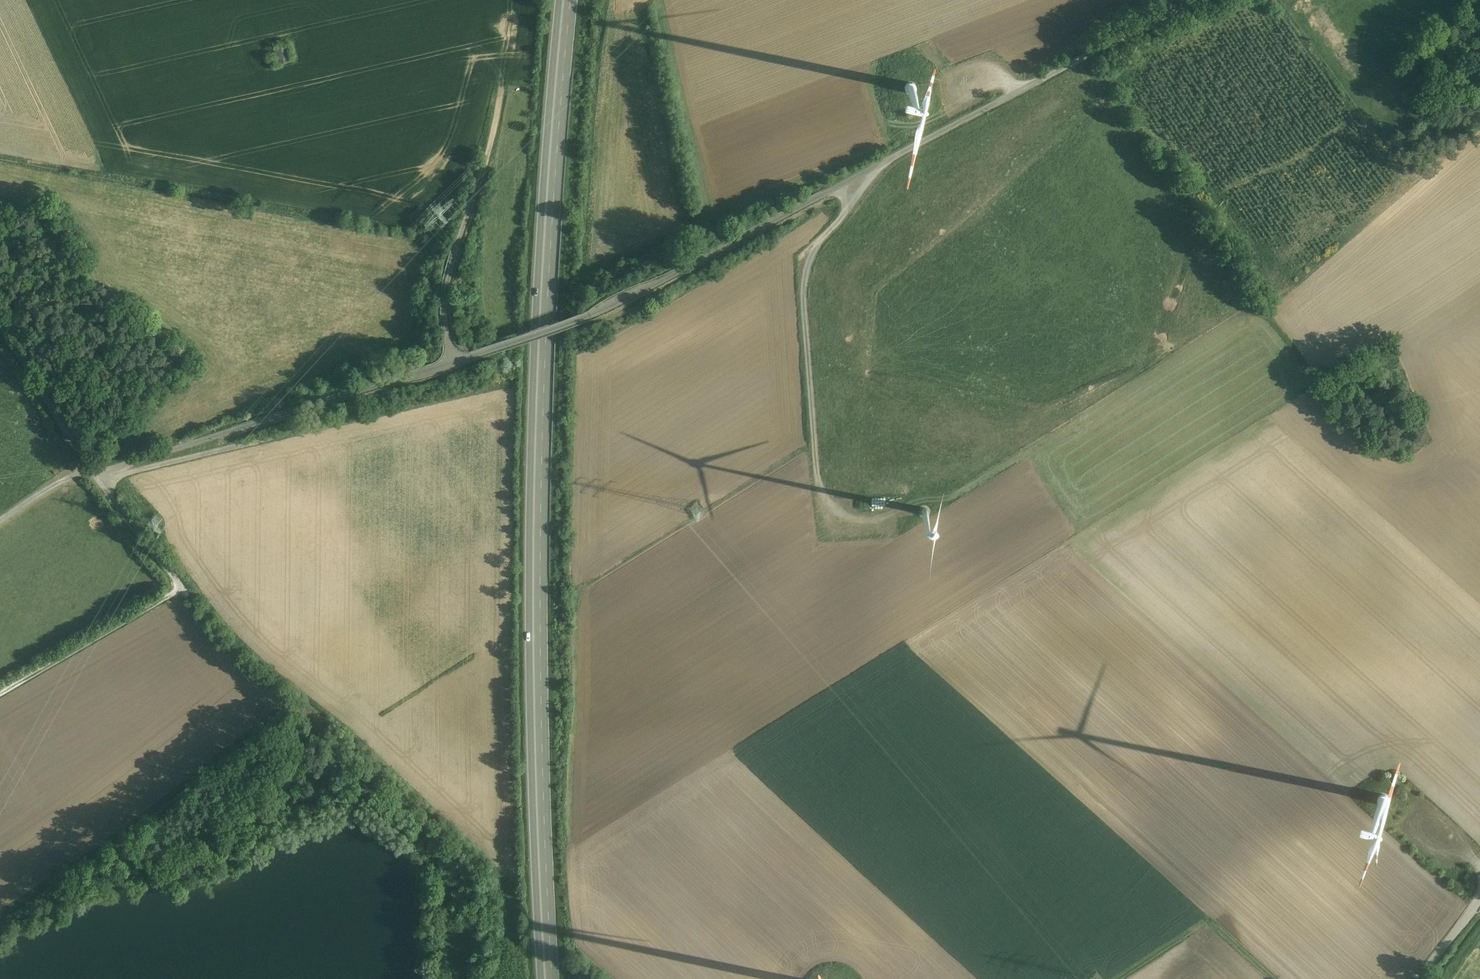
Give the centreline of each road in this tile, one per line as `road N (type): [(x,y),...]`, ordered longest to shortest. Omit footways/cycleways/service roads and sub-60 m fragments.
road 1 (unclassified): [(1189,0),(590,315),(96,477),(0,322)]
road 2 (trunk): [(568,0),(551,145),(537,545),(545,978)]
road 3 (track): [(96,477),(182,588),(0,695)]
road 4 (track): [(1127,978),(1213,925),(1272,978)]

